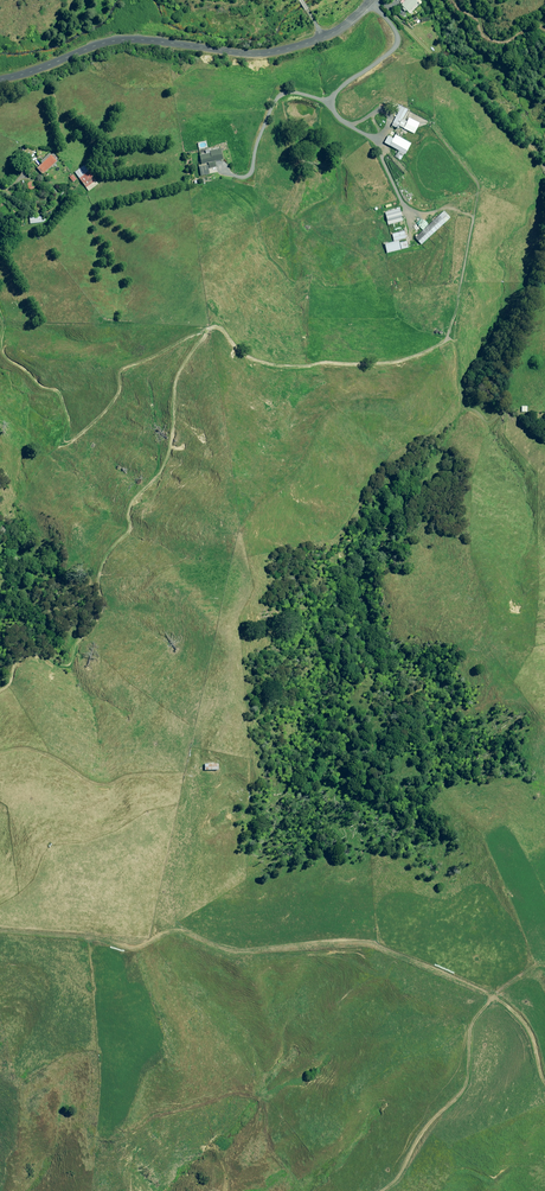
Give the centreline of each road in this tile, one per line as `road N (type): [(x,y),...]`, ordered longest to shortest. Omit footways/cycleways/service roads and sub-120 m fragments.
road 1 (track): [(0,932),(92,937),(133,951),(175,932),(231,955),(357,942),(494,996),(528,1026),(544,1078)]
road 2 (track): [(209,329),(179,371),(164,466),(127,514),(129,532),(109,554),(74,656),(67,667),(16,658),(10,686),(0,691)]
road 3 (track): [(412,218),(449,207),(473,218),(445,342),(396,362),(275,366),(247,357),(218,327),(209,329)]
road 4 (unclassified): [(0,79),(118,39),(245,53),(285,50),(332,33),(371,0)]
road 5 (track): [(0,344),(4,357),(58,392),(68,443),(120,392),(122,369),(209,329)]
road 6 (track): [(381,1190),(437,1113),(466,1090),(470,1029),(494,996),(544,965)]
road 7 (track): [(0,753),(23,747),(111,785),(184,774)]

